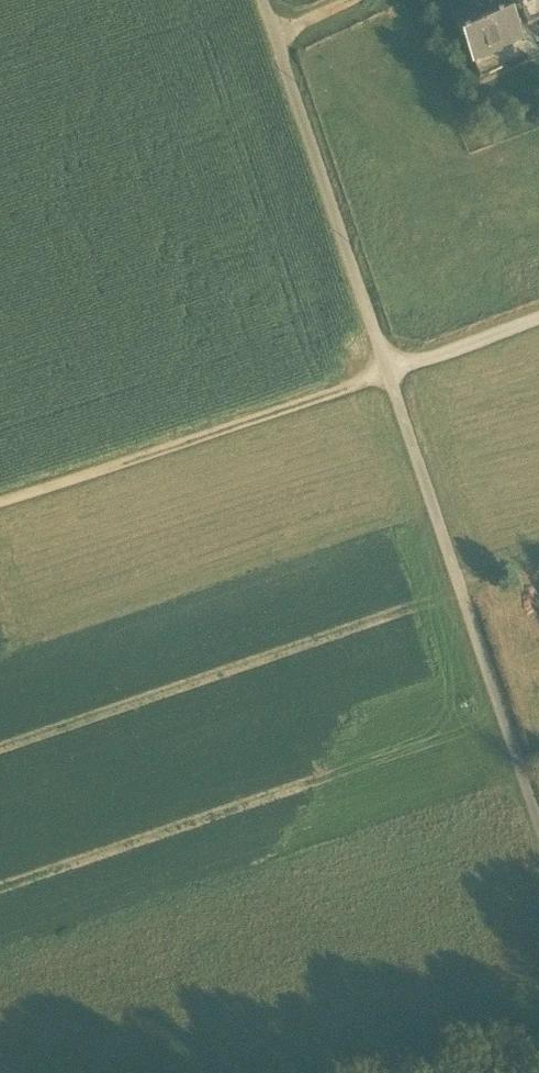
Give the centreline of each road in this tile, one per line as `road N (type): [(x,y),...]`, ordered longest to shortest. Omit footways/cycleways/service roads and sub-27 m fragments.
road 1 (track): [(538,820),(385,370)]
road 2 (track): [(385,370),(0,503)]
road 3 (unclassified): [(385,370),(261,0)]
road 4 (track): [(385,370),(538,312)]

